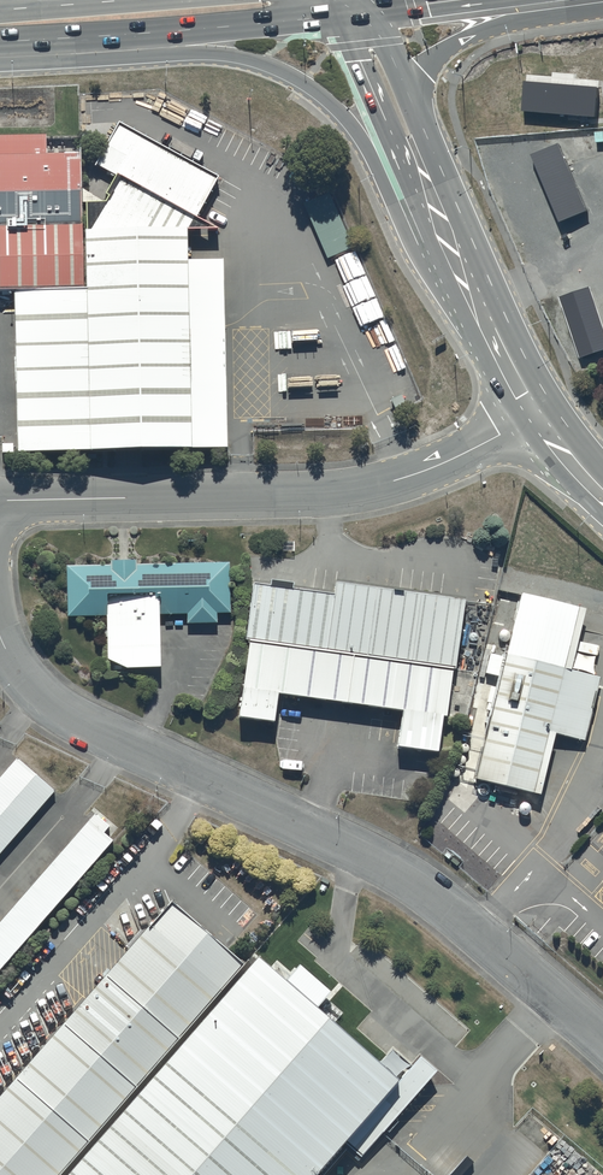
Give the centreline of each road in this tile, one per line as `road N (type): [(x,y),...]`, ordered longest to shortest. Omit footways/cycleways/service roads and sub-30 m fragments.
road 1 (unclassified): [(0,622),(8,651),(74,711),(411,866),(602,1036)]
road 2 (unclassified): [(539,418),(411,475),(372,483),(0,500)]
road 3 (trunk): [(440,263),(343,117),(277,67),(198,52),(0,62)]
road 4 (trunk): [(341,17),(0,40)]
road 5 (secondary): [(440,263),(341,17)]
road 6 (secondary): [(411,100),(459,214),(492,337)]
road 7 (trunk): [(602,10),(463,39),(431,64),(411,100)]

